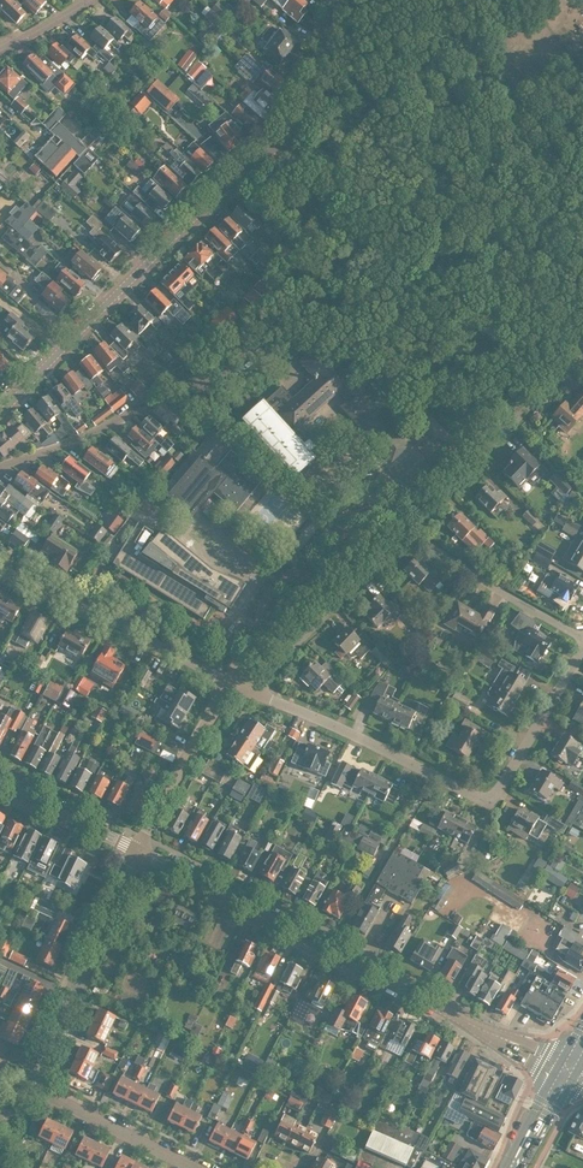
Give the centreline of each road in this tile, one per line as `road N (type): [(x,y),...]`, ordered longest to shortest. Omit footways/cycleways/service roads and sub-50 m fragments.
road 1 (residential): [(227,676),(273,608),(454,443),(311,302)]
road 2 (tertiary): [(566,1071),(139,852)]
road 3 (residential): [(0,410),(292,122)]
road 4 (residential): [(0,466),(74,444),(152,393),(230,371),(311,302)]
road 5 (residential): [(29,1085),(139,852)]
road 6 (residential): [(227,676),(0,568)]
road 7 (residential): [(409,528),(579,352)]
road 8 (residential): [(476,795),(255,691)]
road 9 (residential): [(255,691),(409,528)]
road 10 (residential): [(582,639),(409,528)]
road 11 (residential): [(476,795),(503,782),(582,644)]
road 12 (residential): [(195,1167),(29,1085)]
road 13 (residential): [(144,839),(227,676)]
road 14 (unclassified): [(311,302),(292,122)]
road 15 (tertiary): [(139,852),(0,781)]
road 16 (residential): [(292,122),(311,92),(334,0)]

